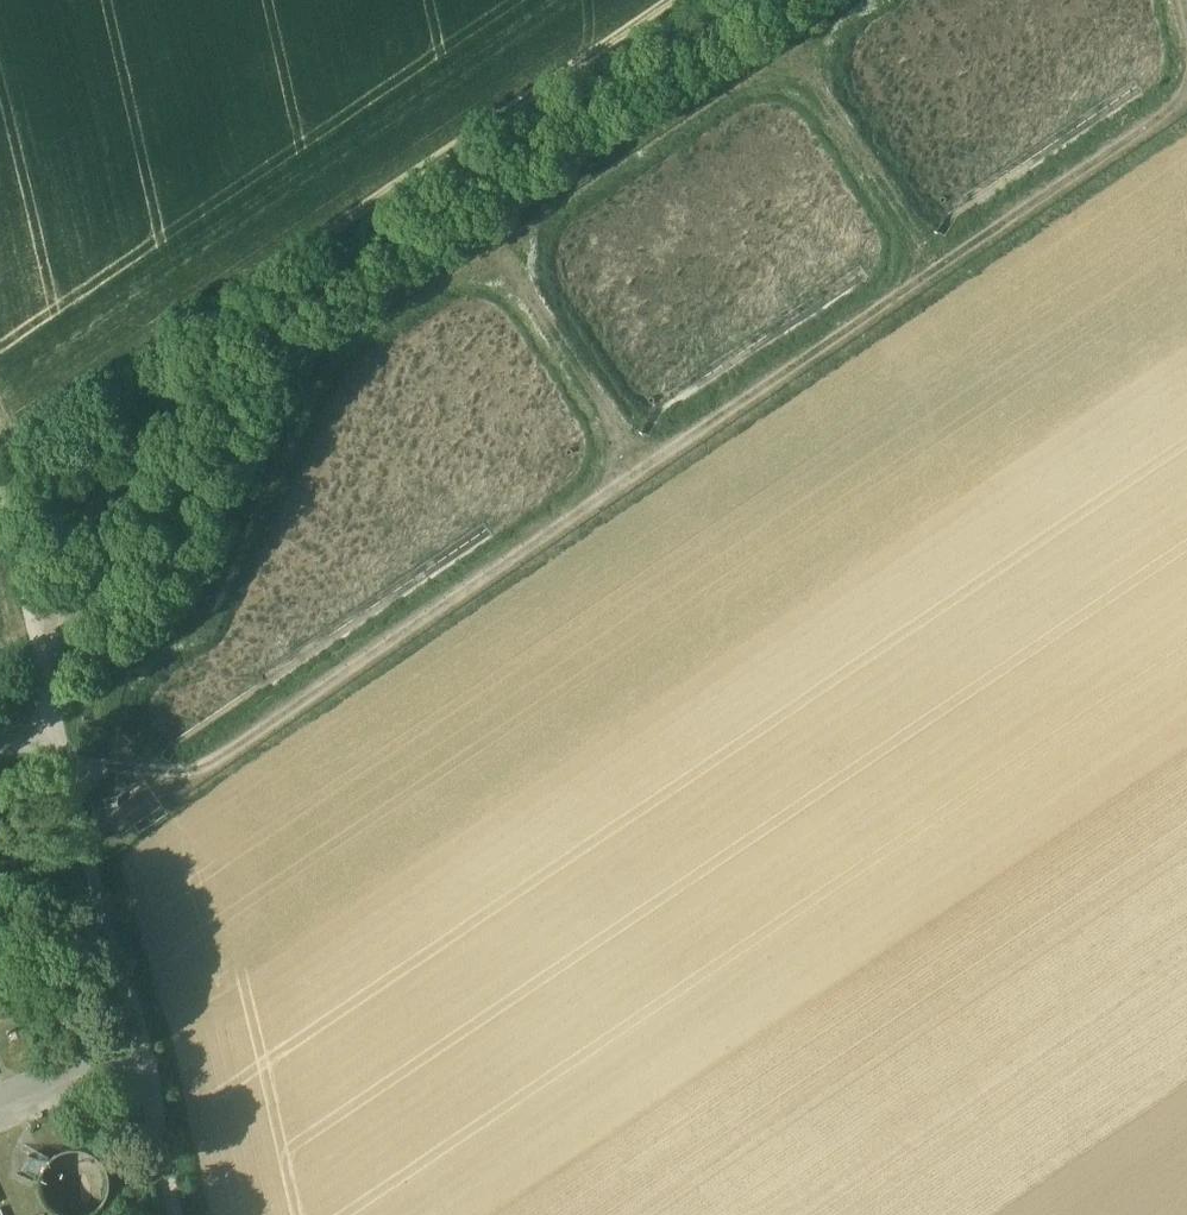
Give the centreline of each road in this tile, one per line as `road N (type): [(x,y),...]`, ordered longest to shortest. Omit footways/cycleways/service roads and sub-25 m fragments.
road 1 (track): [(688,0),(284,277),(234,319),(67,613),(36,642)]
road 2 (track): [(177,1214),(0,481)]

